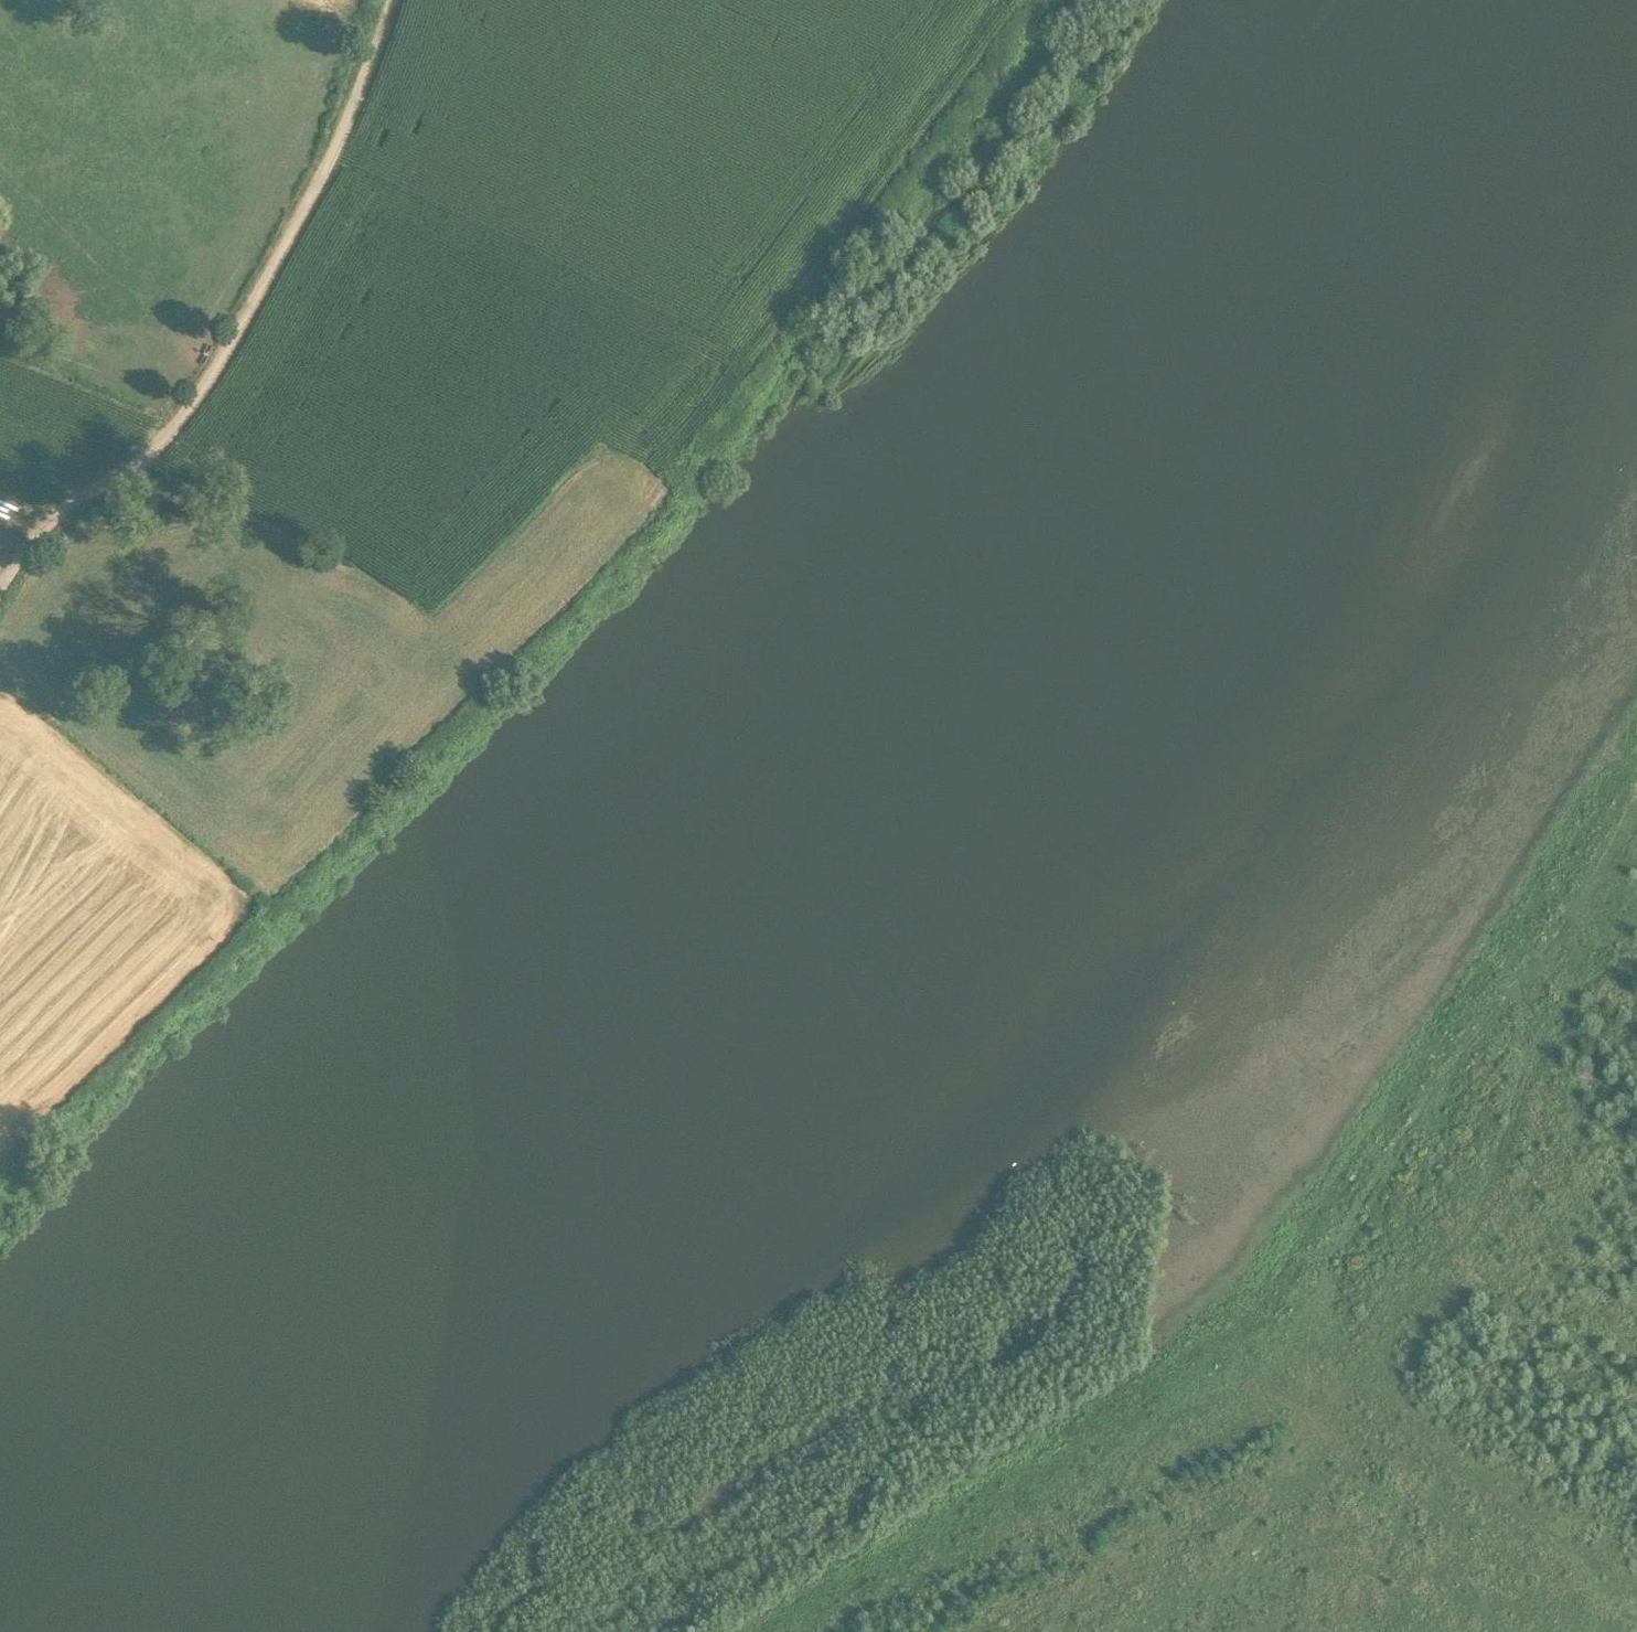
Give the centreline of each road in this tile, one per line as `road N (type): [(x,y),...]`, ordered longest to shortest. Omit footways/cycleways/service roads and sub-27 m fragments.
road 1 (track): [(392,0),(318,179),(174,431),(43,529),(0,584)]

